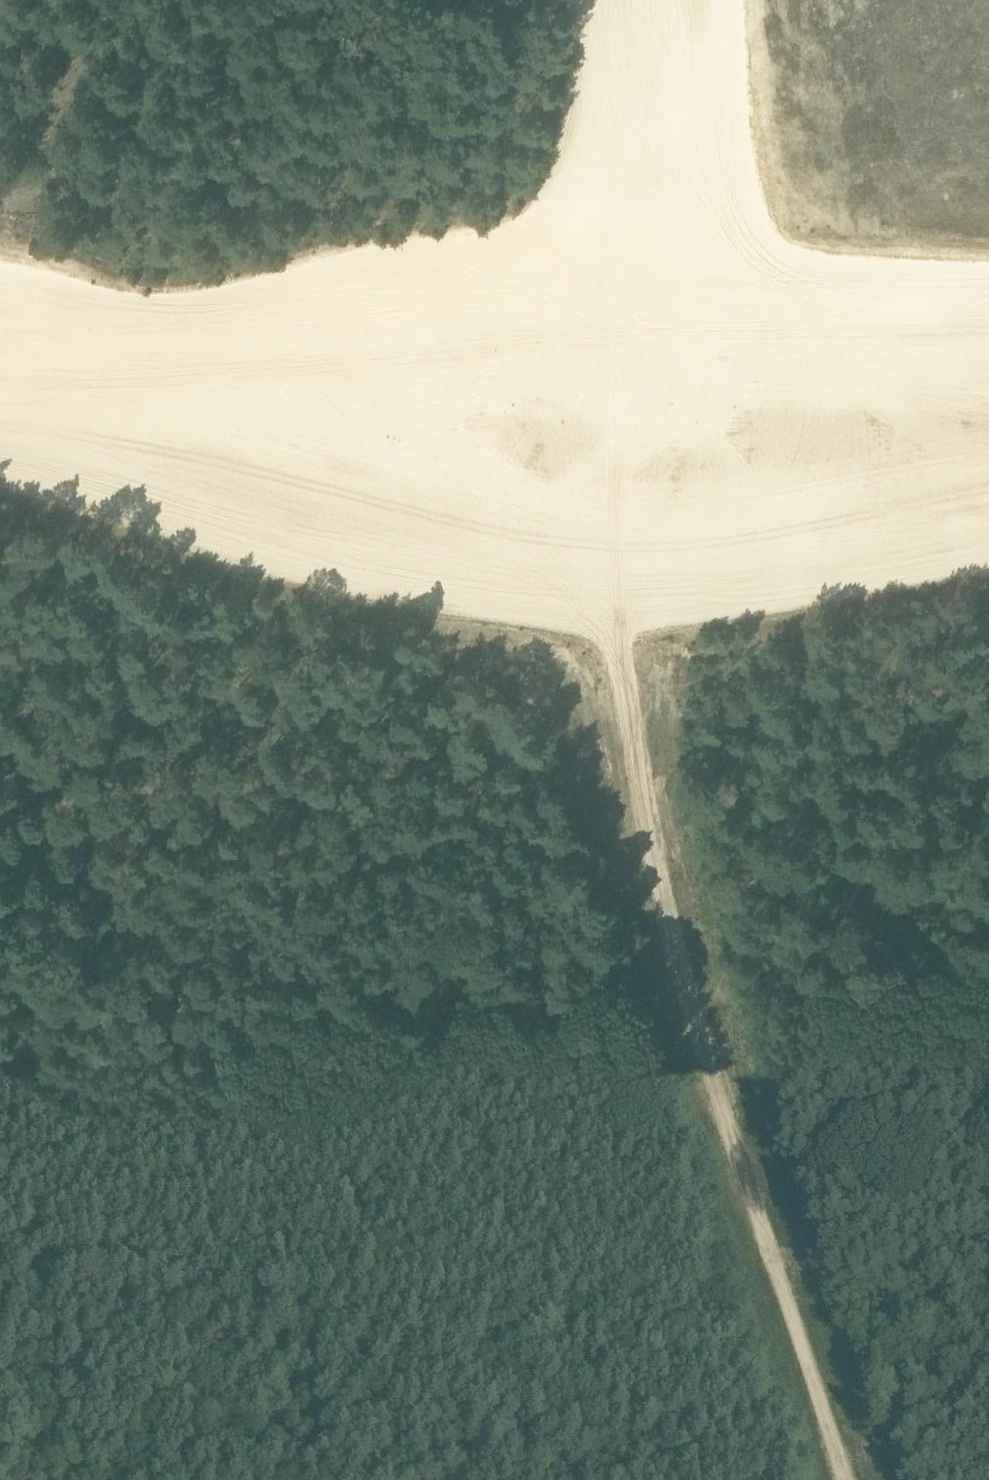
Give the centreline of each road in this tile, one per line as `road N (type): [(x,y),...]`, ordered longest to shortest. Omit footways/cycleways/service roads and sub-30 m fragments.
road 1 (track): [(628,0),(639,70),(613,591),(634,793),(659,919),(843,1479)]
road 2 (track): [(988,386),(168,412),(0,395)]

